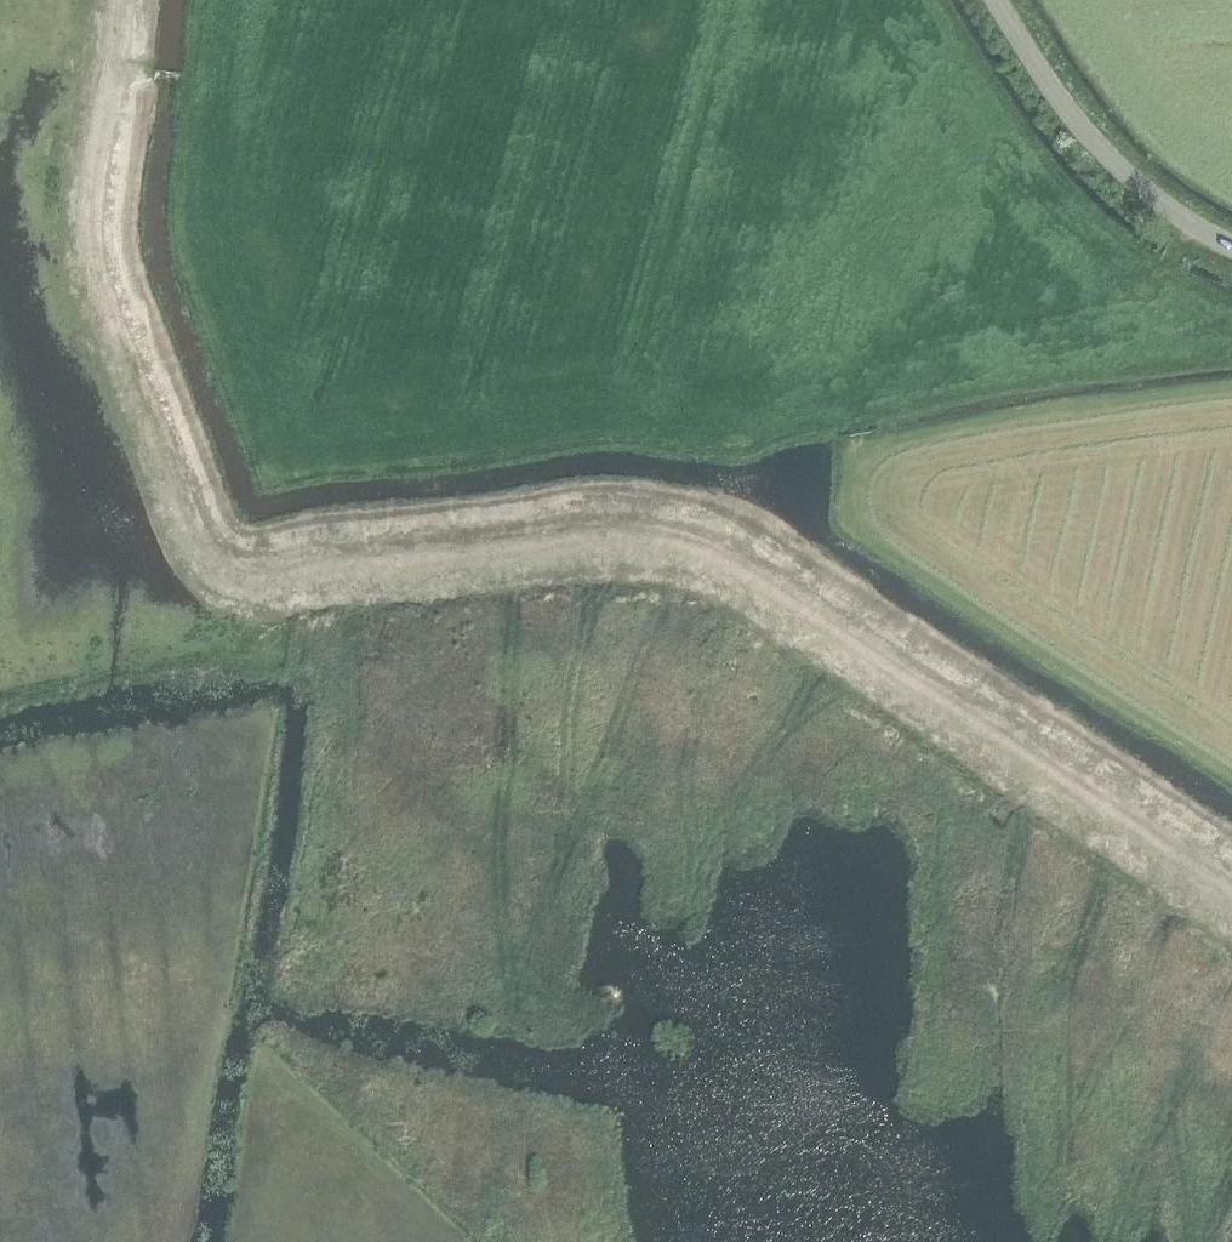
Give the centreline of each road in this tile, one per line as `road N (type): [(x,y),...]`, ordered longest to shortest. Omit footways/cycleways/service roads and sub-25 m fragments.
road 1 (unclassified): [(1231,248),(1178,218),(1080,129),(995,0)]

